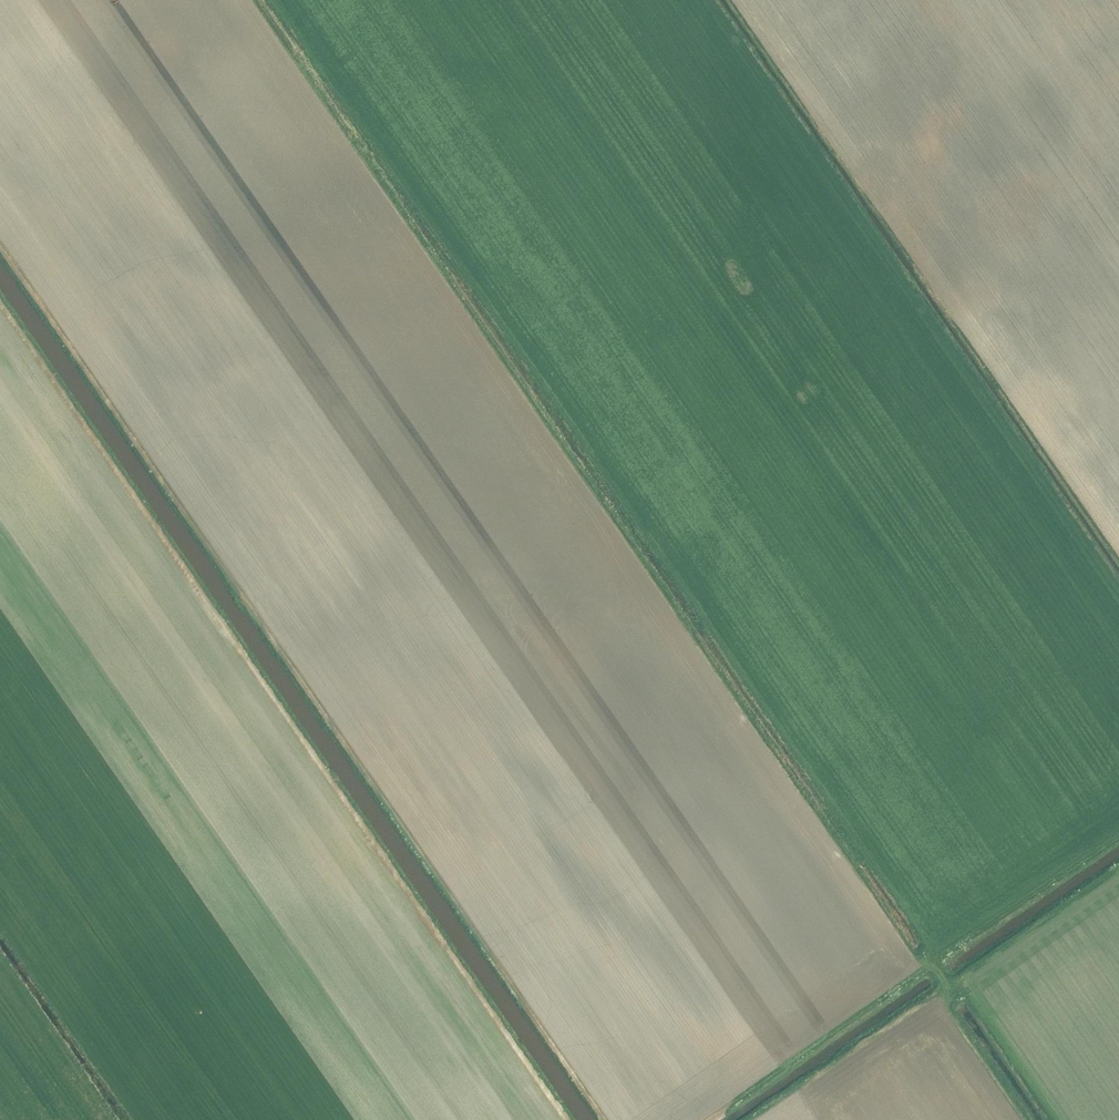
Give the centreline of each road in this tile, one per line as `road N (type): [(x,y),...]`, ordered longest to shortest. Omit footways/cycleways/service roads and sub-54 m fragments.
road 1 (track): [(0,293),(573,1119)]

